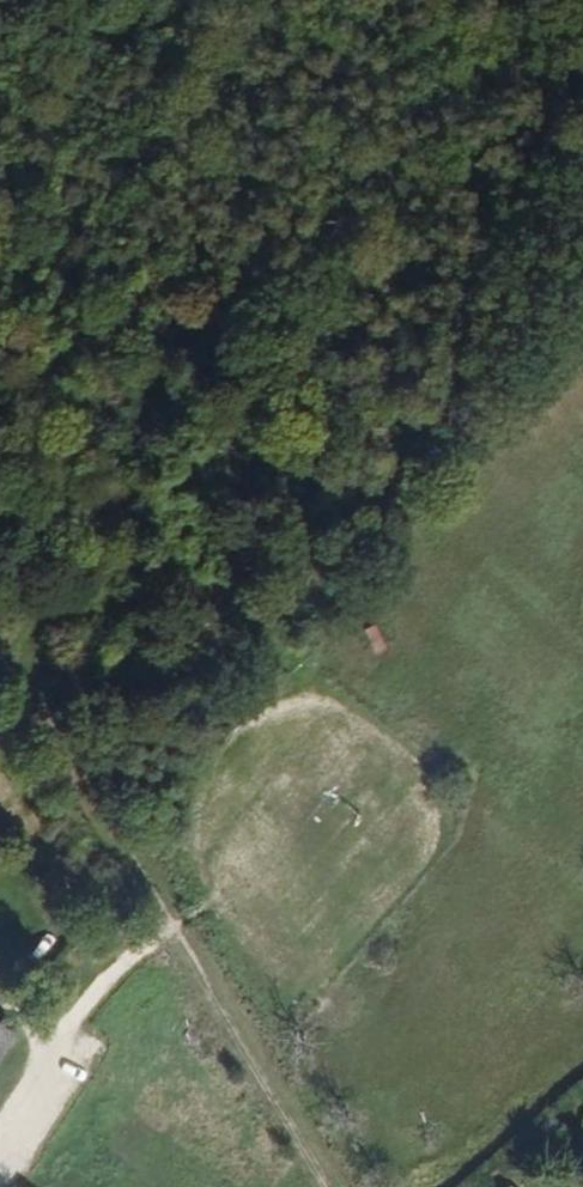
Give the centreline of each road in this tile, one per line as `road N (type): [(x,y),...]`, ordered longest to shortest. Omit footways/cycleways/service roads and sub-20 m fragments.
road 1 (residential): [(0,1139),(61,1043),(143,953)]

